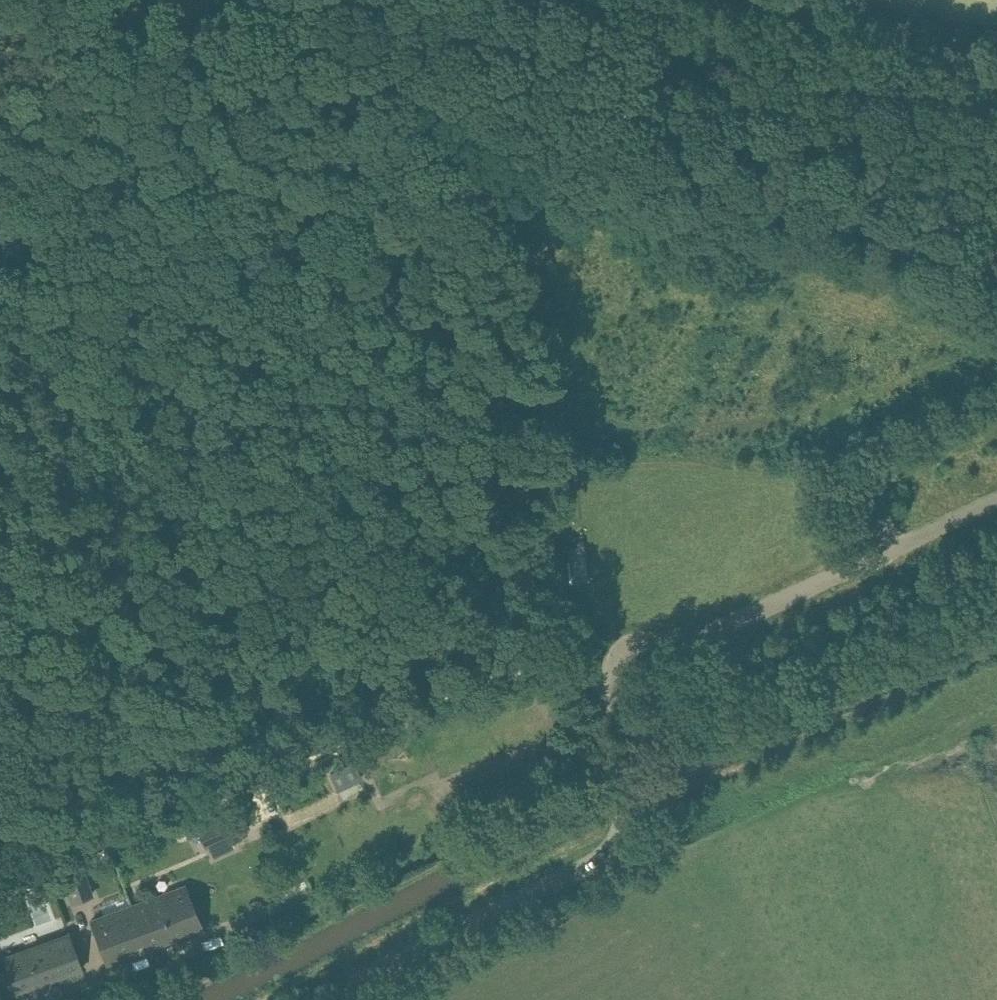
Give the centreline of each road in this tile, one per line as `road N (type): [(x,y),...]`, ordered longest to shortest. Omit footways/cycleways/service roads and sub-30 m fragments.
road 1 (unclassified): [(329,999),(619,852),(625,834),(614,657),(632,643),(731,623),(996,502)]

